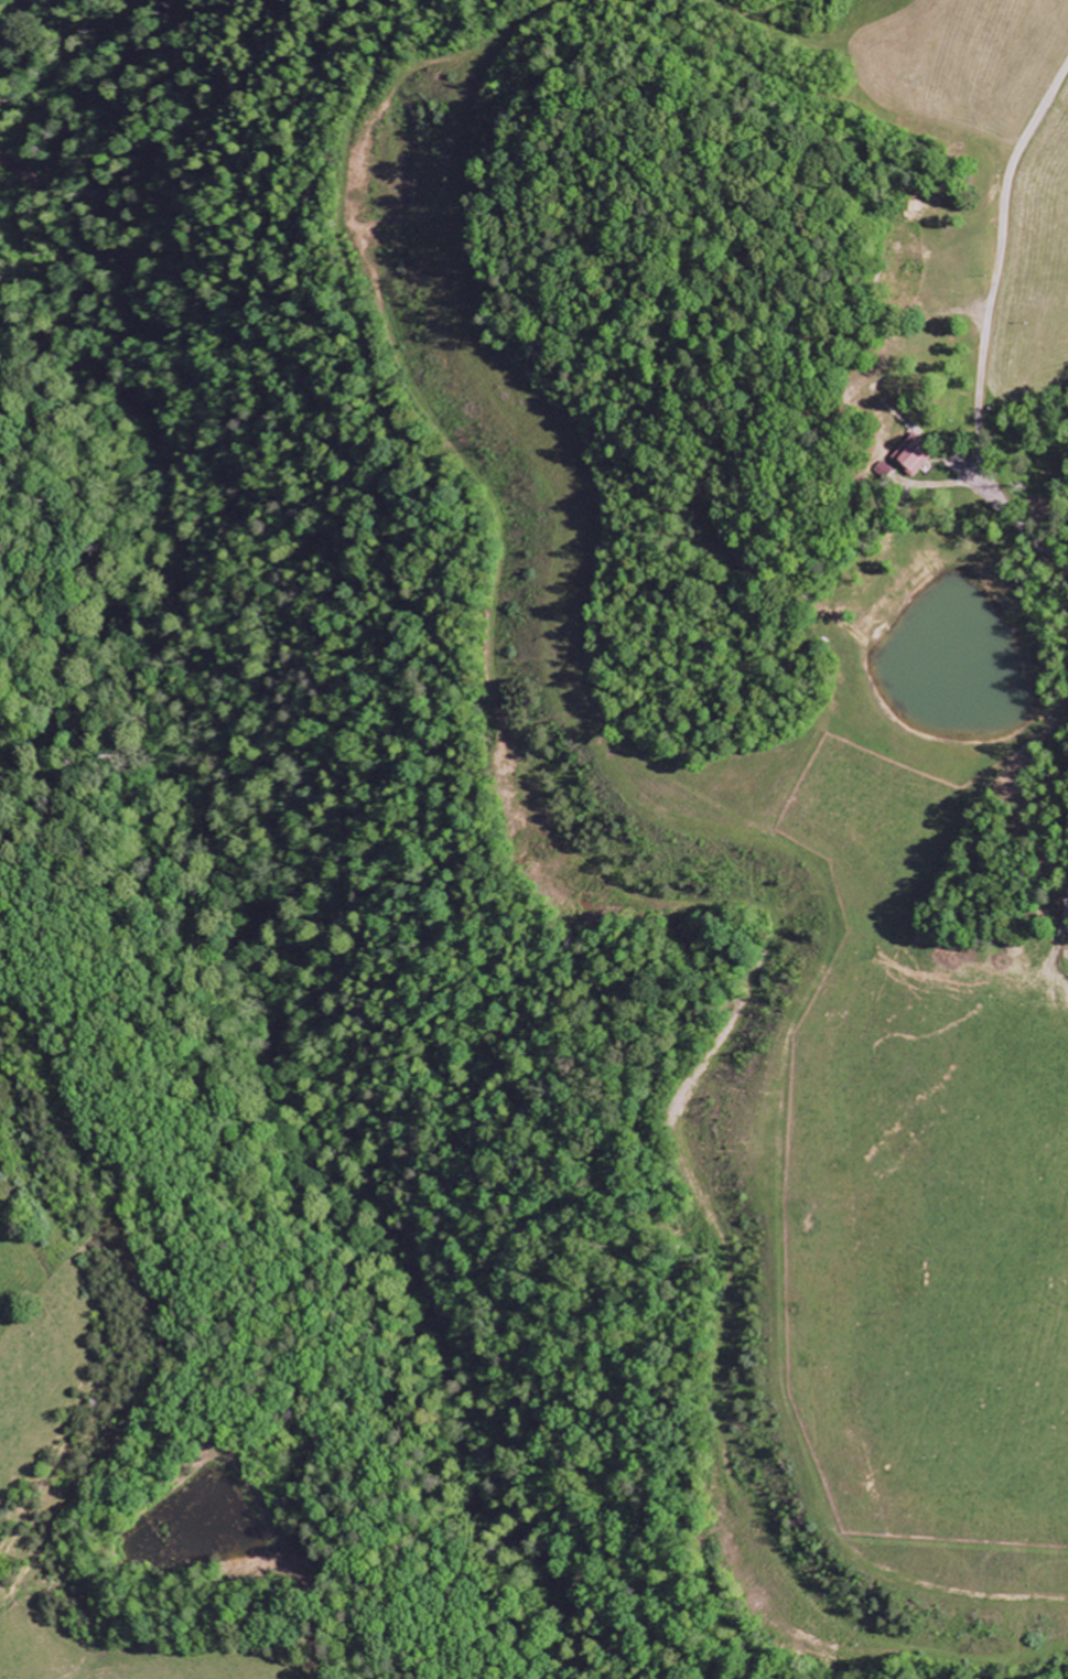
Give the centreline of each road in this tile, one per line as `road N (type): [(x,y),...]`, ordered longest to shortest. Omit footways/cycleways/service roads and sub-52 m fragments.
road 1 (residential): [(1067,573),(1001,506),(983,467)]

